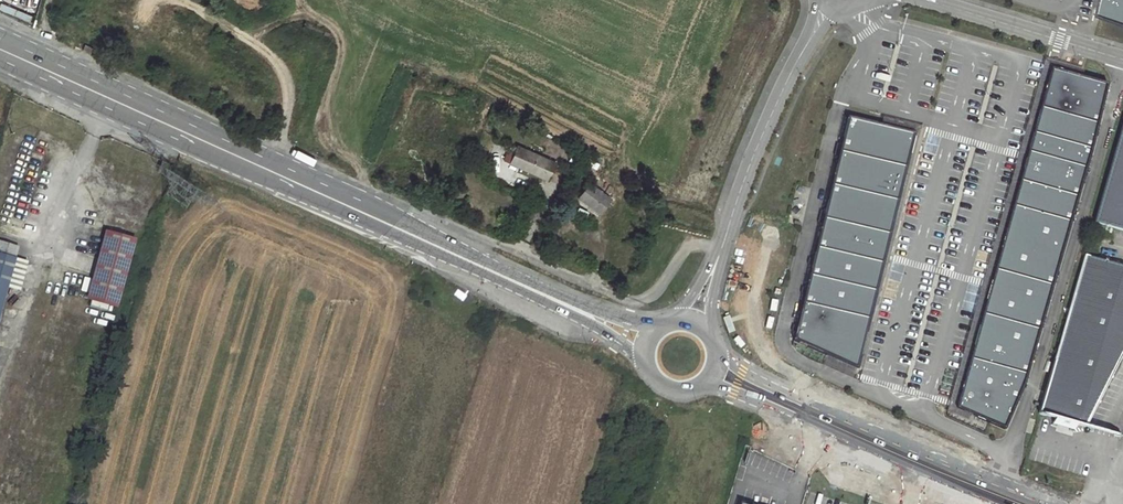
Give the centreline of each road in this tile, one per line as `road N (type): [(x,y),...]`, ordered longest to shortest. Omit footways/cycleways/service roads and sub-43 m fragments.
road 1 (primary): [(0,48),(397,229)]
road 2 (primary): [(1046,503),(770,386),(718,352)]
road 3 (primary): [(704,387),(747,398),(981,503)]
road 4 (primary): [(397,229),(601,329),(644,361)]
road 5 (primary): [(656,330),(397,229)]
road 6 (unclassified): [(719,256),(748,167),(826,4)]
road 7 (unclassified): [(1122,61),(916,0)]

